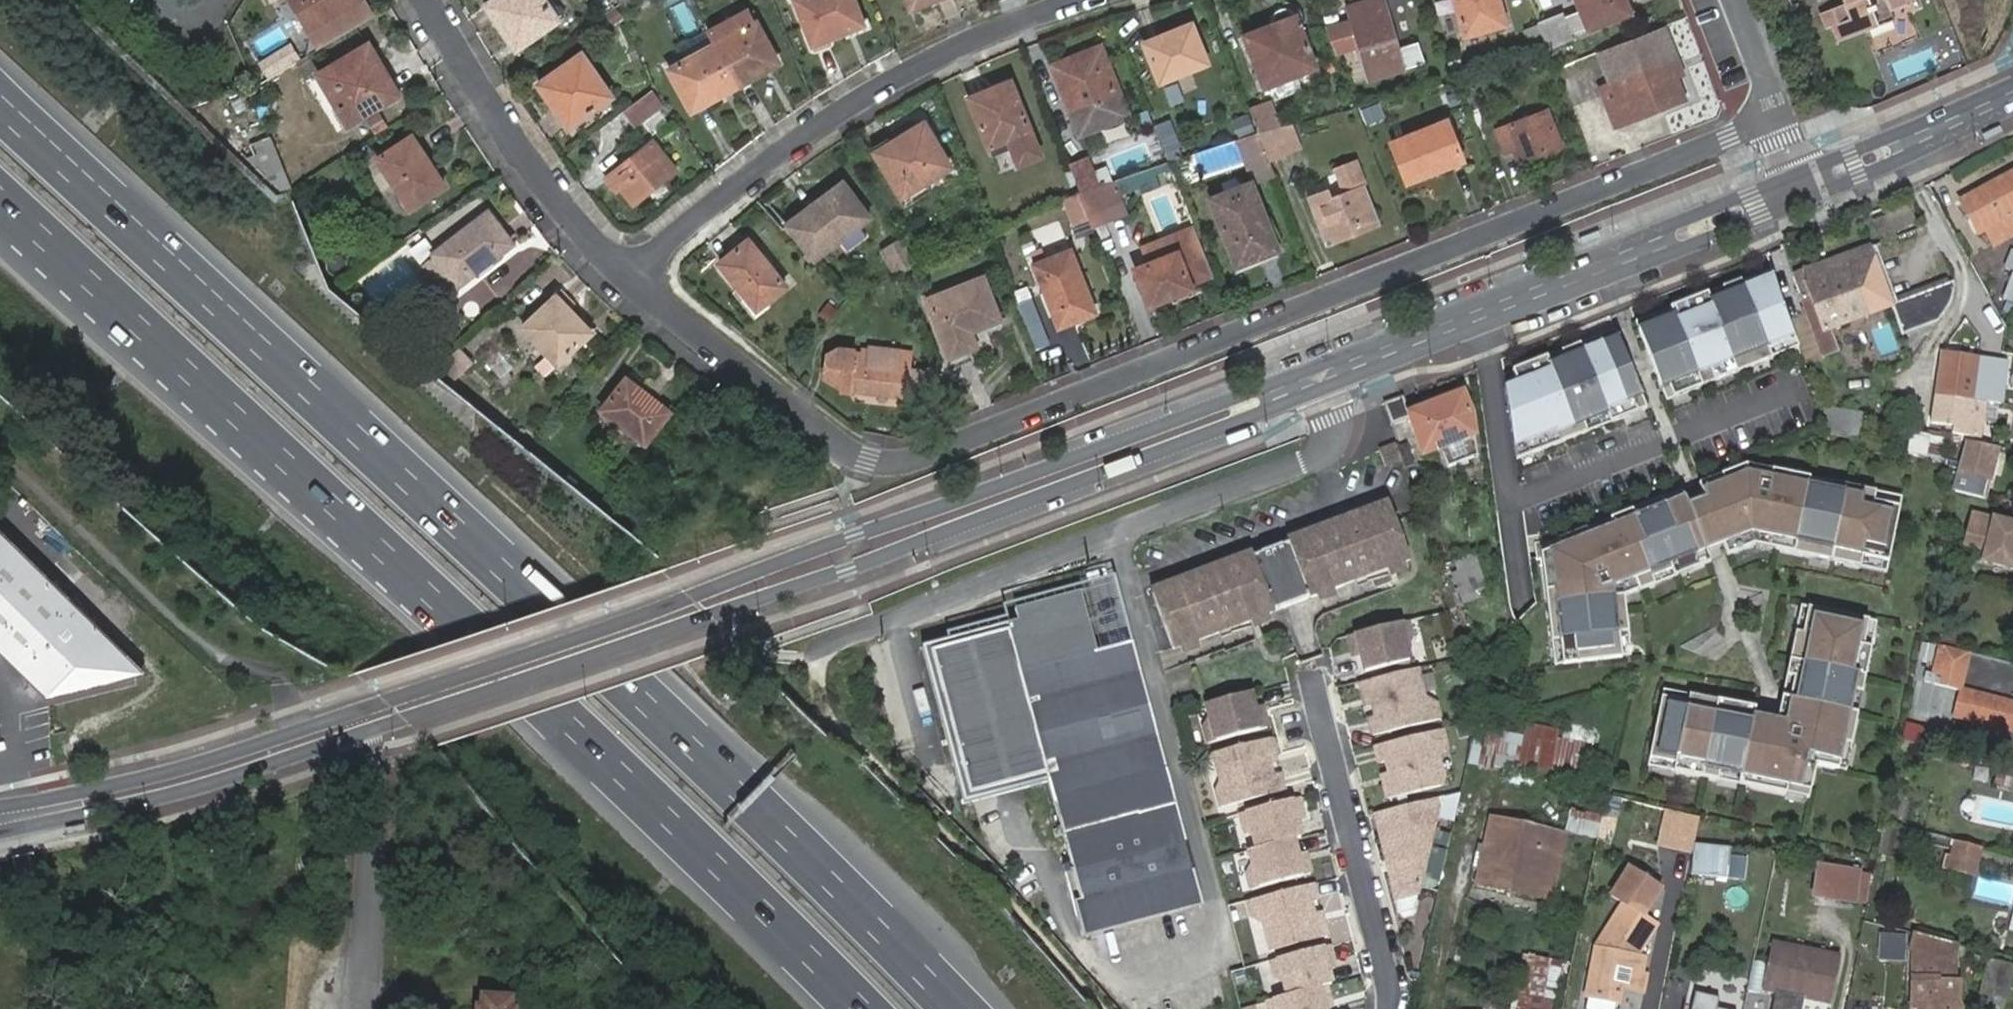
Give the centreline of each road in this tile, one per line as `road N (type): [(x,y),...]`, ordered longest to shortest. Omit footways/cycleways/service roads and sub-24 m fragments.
road 1 (motorway): [(956,1008),(738,791),(0,108)]
road 2 (residential): [(1781,118),(896,471),(837,440),(629,276)]
road 3 (motorway): [(0,198),(720,867),(860,1008)]
road 4 (primary): [(0,818),(168,781),(862,548)]
road 5 (residential): [(629,276),(789,148),(884,85),(988,32),(1079,0)]
road 6 (primary): [(1803,185),(1319,377)]
road 7 (primary): [(1319,377),(862,548)]
road 8 (unclassified): [(1118,530),(1215,912)]
road 9 (residential): [(1390,1008),(1392,991),(1312,672)]
road 10 (residential): [(629,276),(524,153),(432,0)]
road 11 (unclassified): [(1118,530),(807,657)]
road 12 (unclassified): [(1319,377),(1330,436),(1320,451),(1118,530)]
road 13 (primary): [(2012,96),(1803,185)]
road 14 (residential): [(1781,118),(1735,0)]

